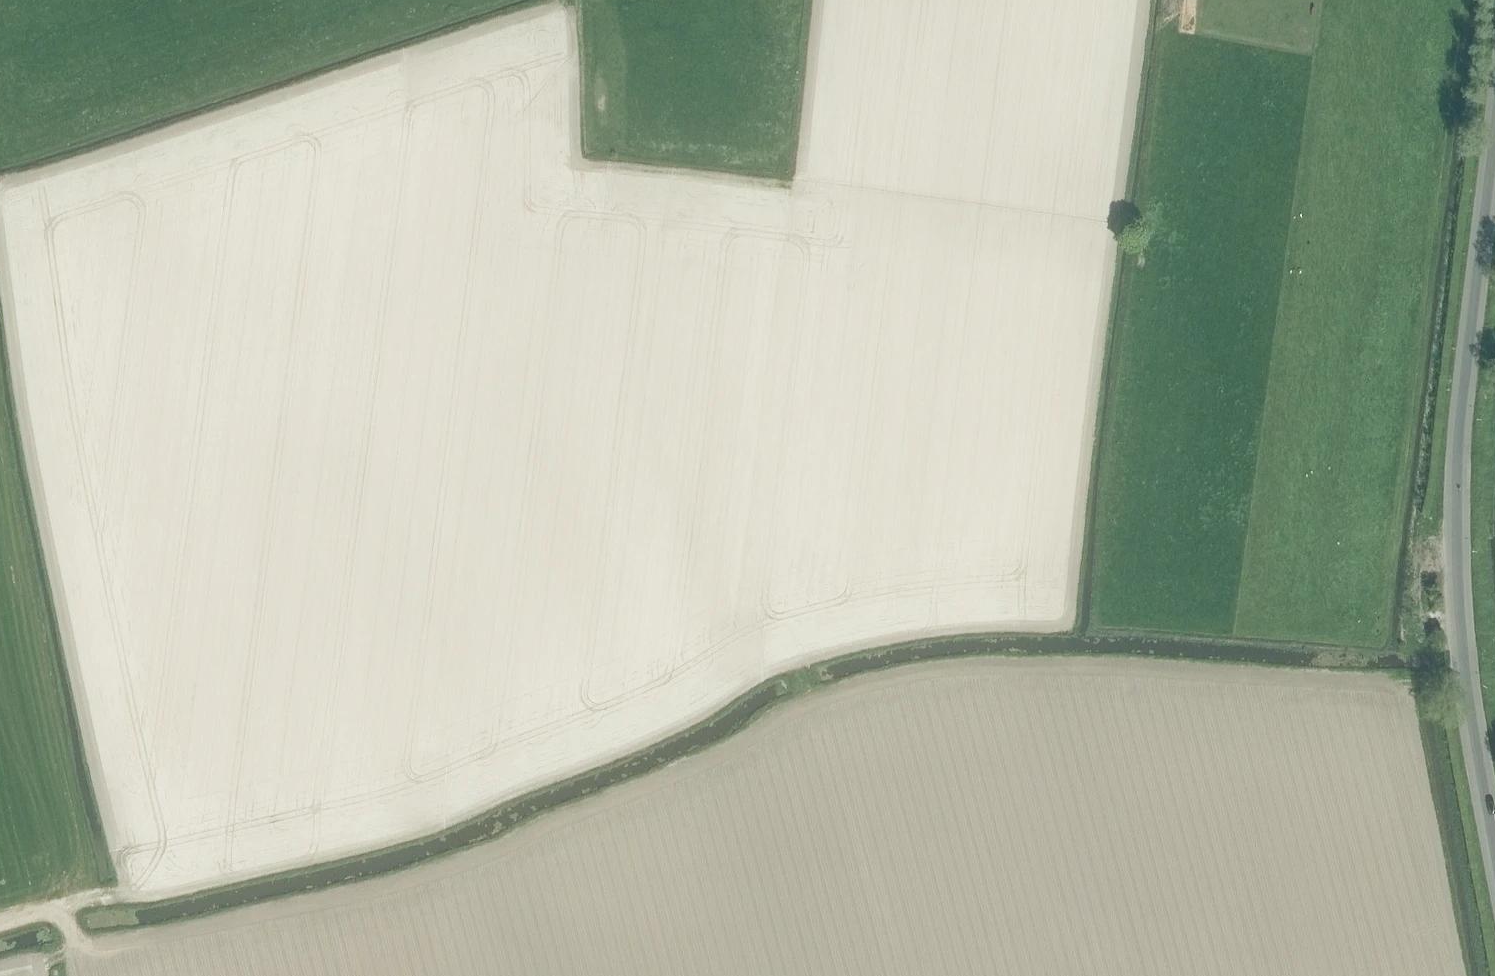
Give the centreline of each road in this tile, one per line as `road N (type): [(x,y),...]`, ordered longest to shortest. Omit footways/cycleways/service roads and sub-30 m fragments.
road 1 (tertiary): [(1494,857),(1463,658),(1456,509),(1494,126)]
road 2 (track): [(78,975),(55,917),(0,929)]

